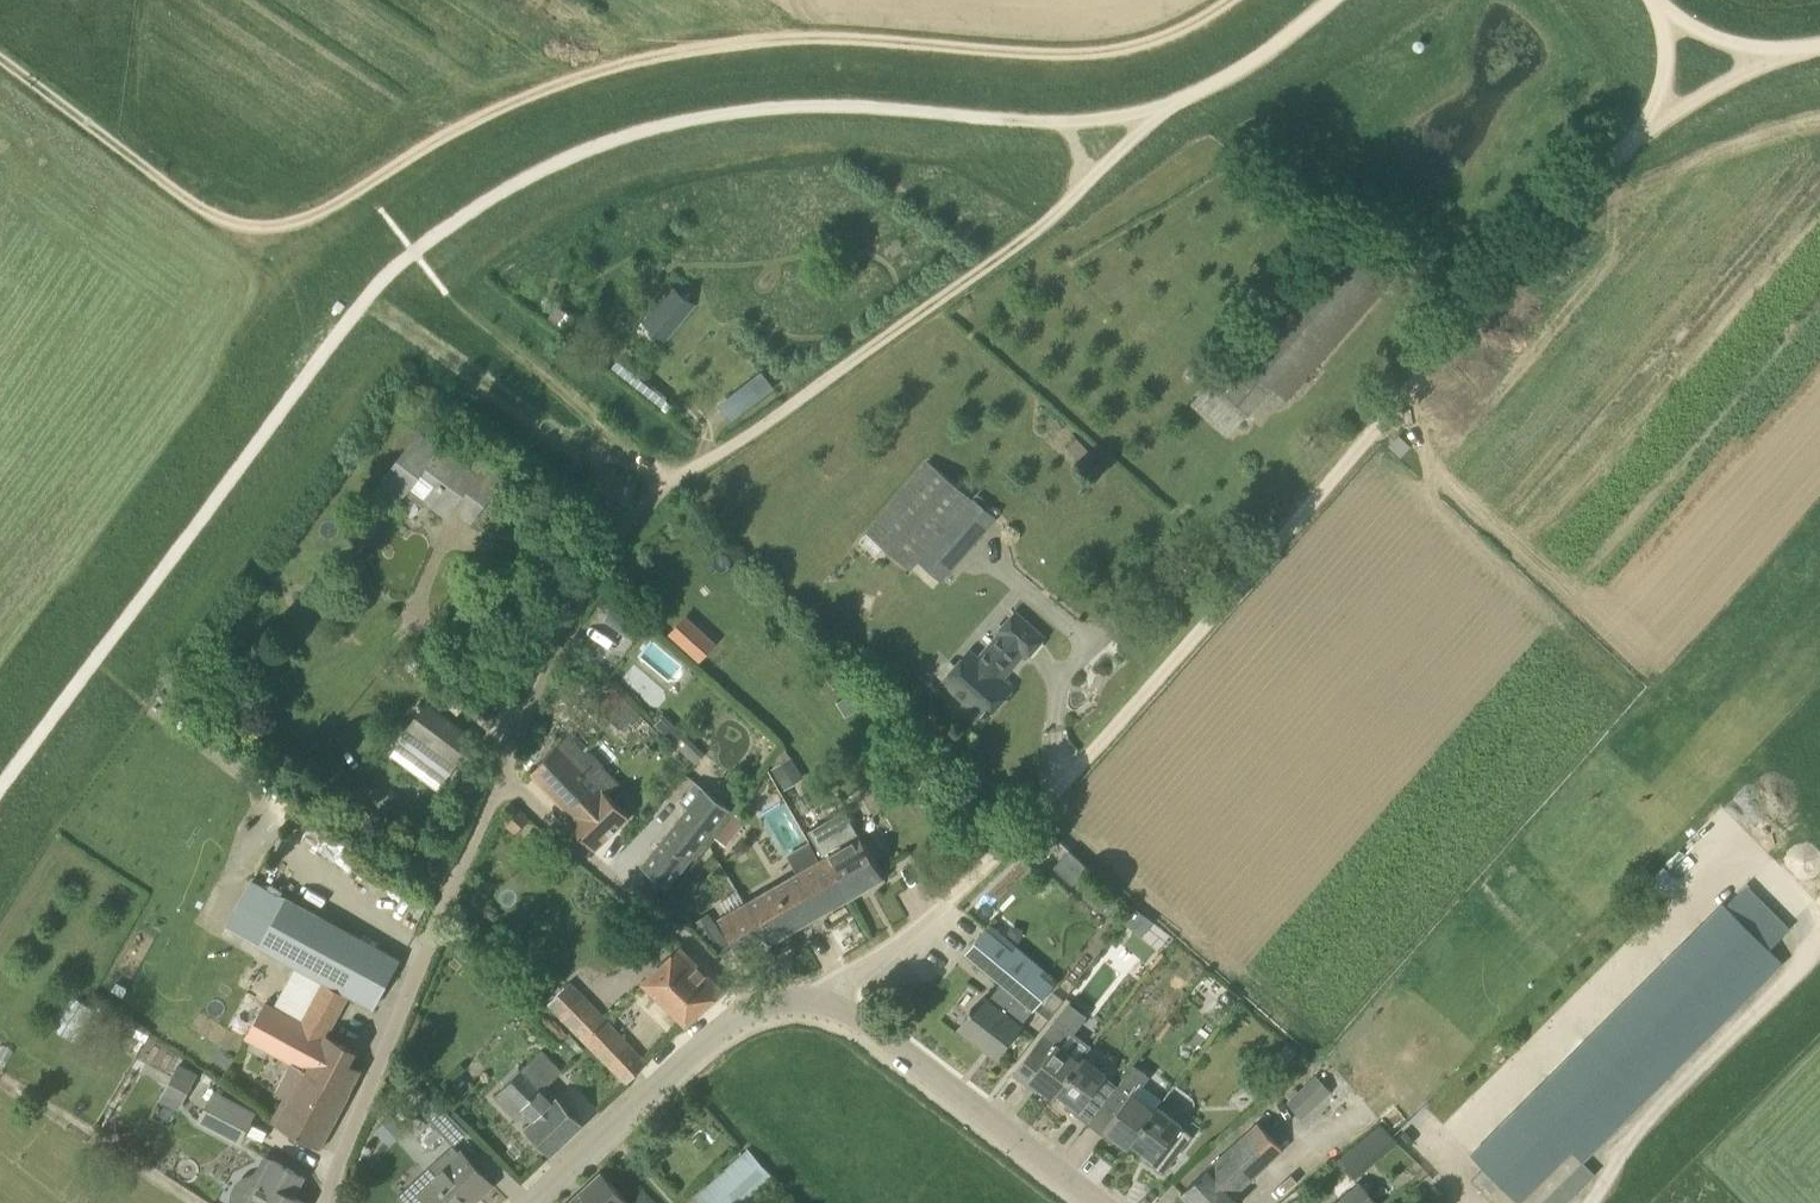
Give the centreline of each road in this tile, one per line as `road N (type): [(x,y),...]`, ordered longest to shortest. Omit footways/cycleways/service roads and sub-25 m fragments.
road 1 (track): [(1768,54),(1650,130),(1614,165),(949,914),(833,1005)]
road 2 (track): [(1229,0),(1186,28),(1098,52),(787,37),(623,64),(468,121),(311,220),(264,228),(206,214),(0,60)]
road 3 (track): [(1176,104),(1047,222),(676,484),(447,295)]
road 4 (track): [(1176,104),(1063,123),(866,109),(721,117),(621,140),(541,172),(414,253)]
road 5 (track): [(414,253),(364,300),(0,789)]
road 6 (residential): [(332,1202),(341,1158),(501,775)]
road 7 (residential): [(1100,1202),(833,1005),(795,998),(757,1003)]
road 8 (residential): [(757,1003),(594,866),(501,775)]
road 9 (residential): [(501,775),(559,641),(598,571),(676,484)]
road 10 (residential): [(528,1202),(757,1003)]
road 11 (track): [(1327,0),(1243,68),(1176,104)]
road 12 (track): [(1653,0),(1667,19),(1768,54)]

